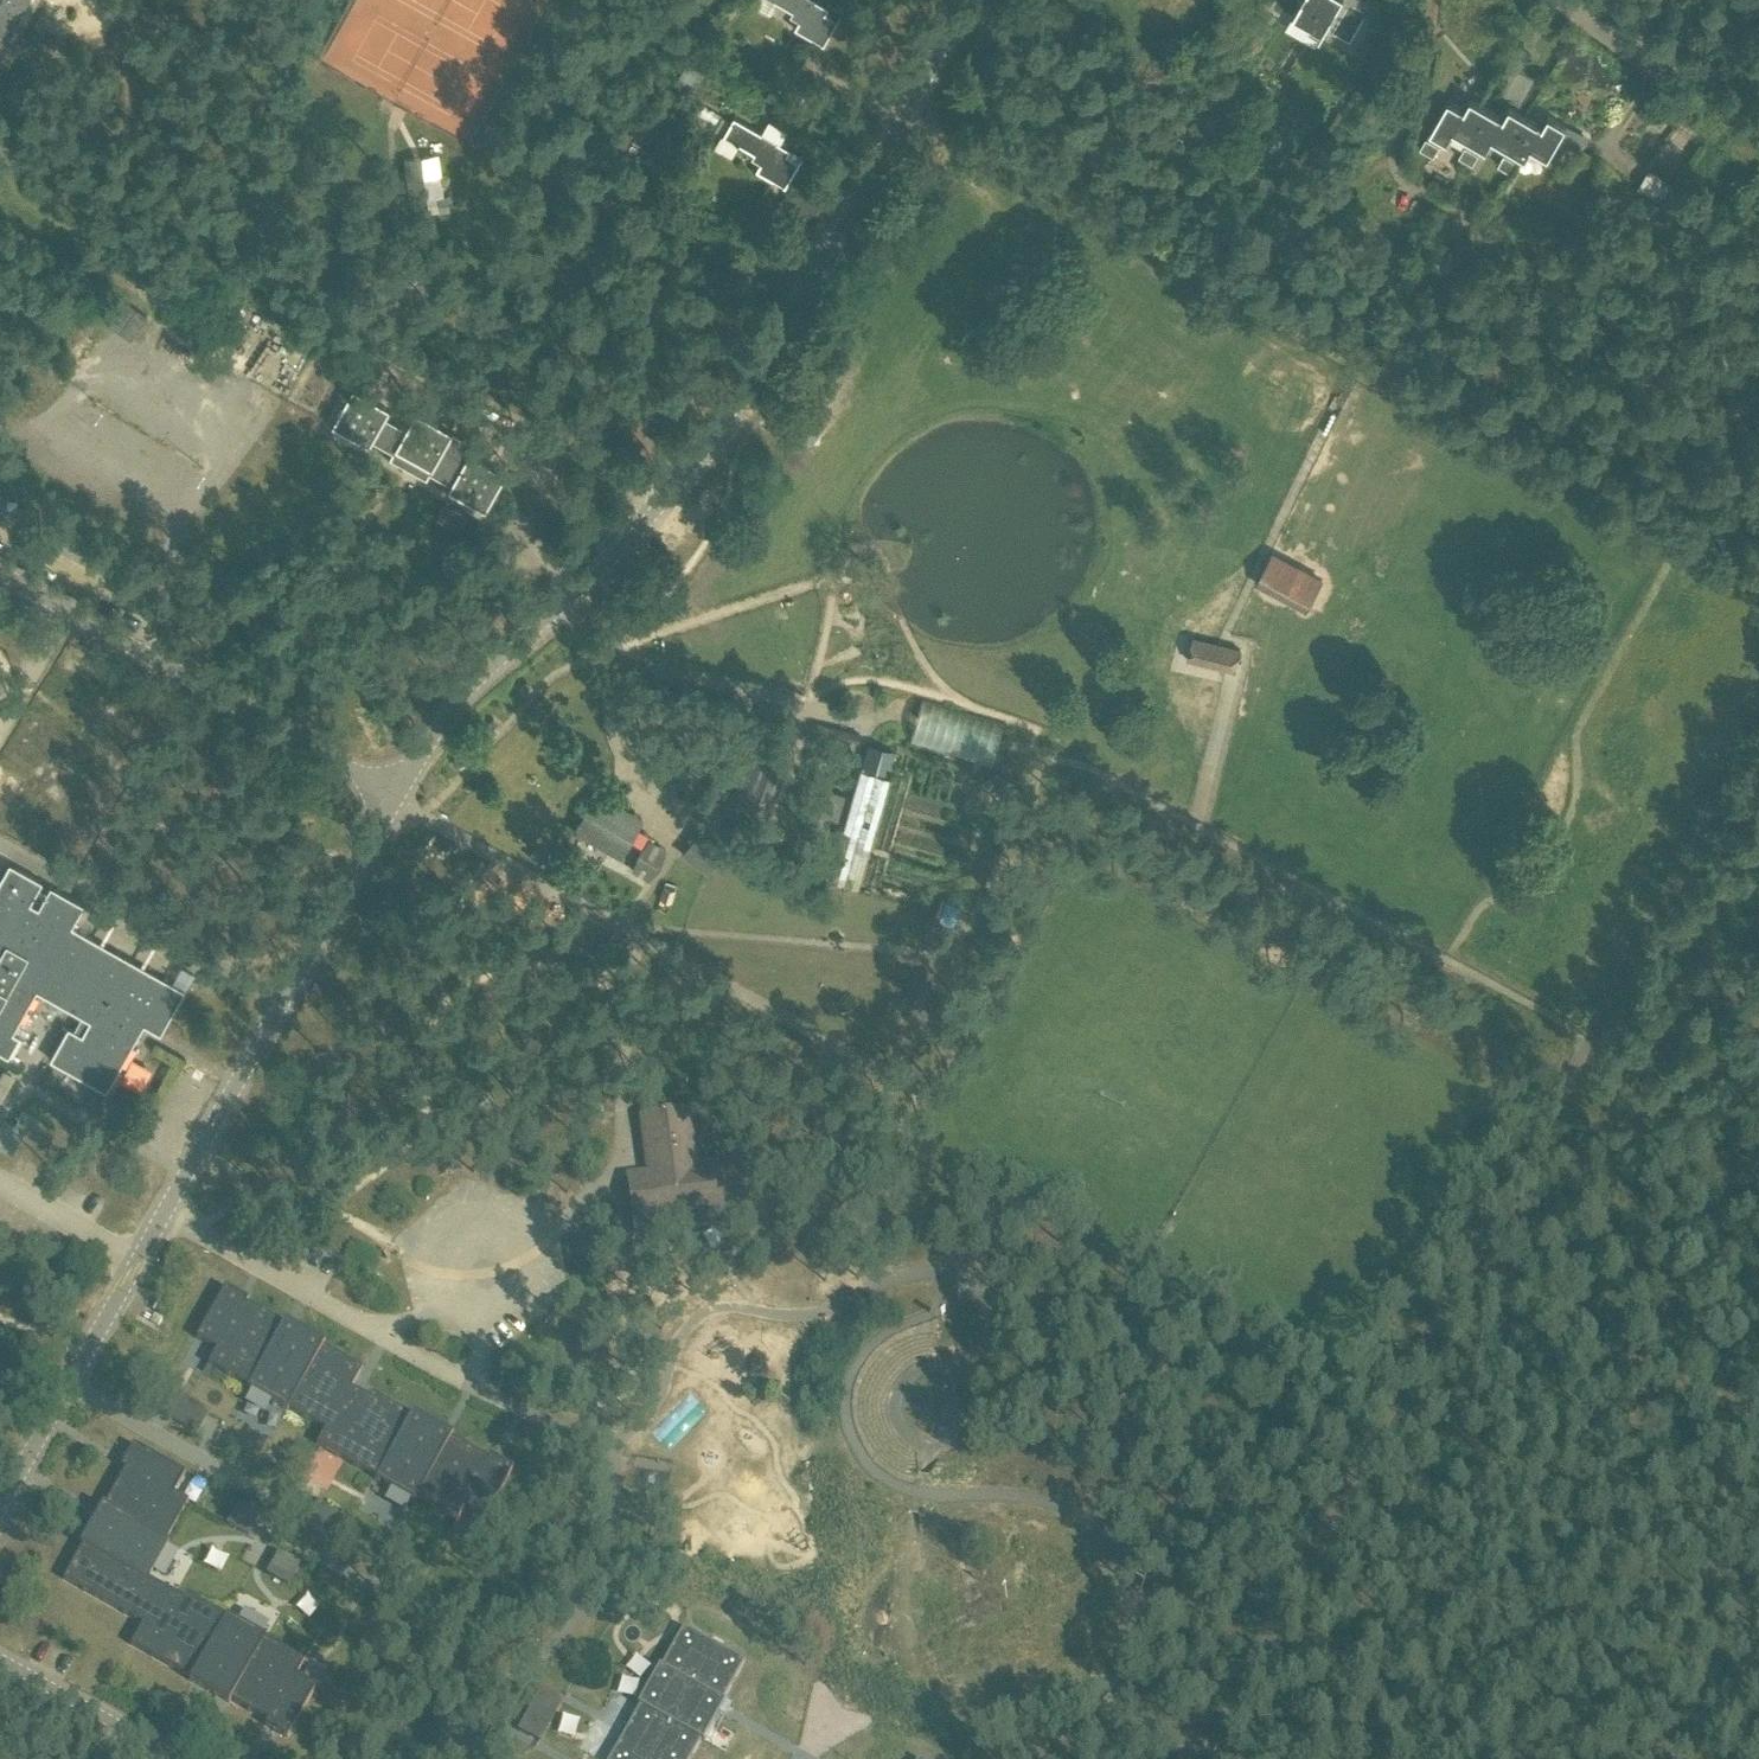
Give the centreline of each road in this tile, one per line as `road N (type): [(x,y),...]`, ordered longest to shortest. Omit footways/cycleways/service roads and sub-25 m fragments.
road 1 (unclassified): [(971,0),(740,399),(646,519),(471,683),(397,793)]
road 2 (track): [(811,277),(679,229),(590,183),(544,173),(460,204),(384,215),(375,255),(363,266),(339,327)]
road 3 (residential): [(863,1062),(424,815),(397,793)]
road 4 (unclassified): [(397,793),(137,1259)]
road 5 (unclassified): [(66,610),(397,793)]
road 6 (track): [(1445,1304),(1509,1305),(1758,1417)]
road 7 (unclassified): [(137,1259),(0,1507)]
road 8 (track): [(583,181),(611,129),(677,51),(704,0)]
road 9 (unclassified): [(0,1658),(182,1758)]
road 10 (unclassified): [(0,1183),(137,1259)]
road 11 (unclassified): [(66,610),(0,720)]
road 12 (track): [(1758,146),(1728,114),(1656,71)]

